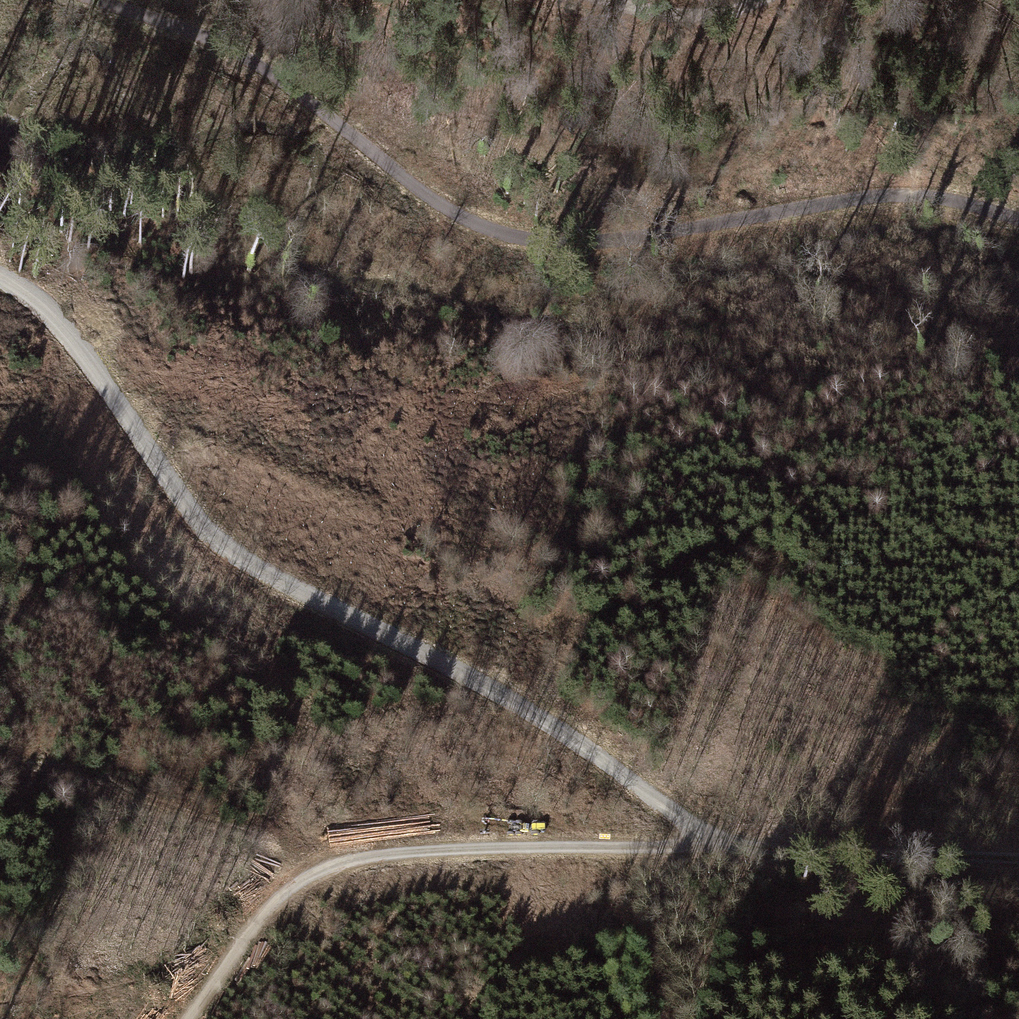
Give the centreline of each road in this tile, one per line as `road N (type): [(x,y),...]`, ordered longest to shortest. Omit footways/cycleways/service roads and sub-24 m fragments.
road 1 (track): [(91,0),(235,58),(462,219),(533,245),(615,247),(893,195),(947,197),(1018,219)]
road 2 (track): [(0,292),(84,356),(171,485),(231,552),(540,720),(725,849)]
road 3 (track): [(725,849),(489,850),(338,864),(282,895),(189,1018)]
road 4 (track): [(1018,859),(725,849)]
road 5 (track): [(757,0),(669,13),(608,0)]

